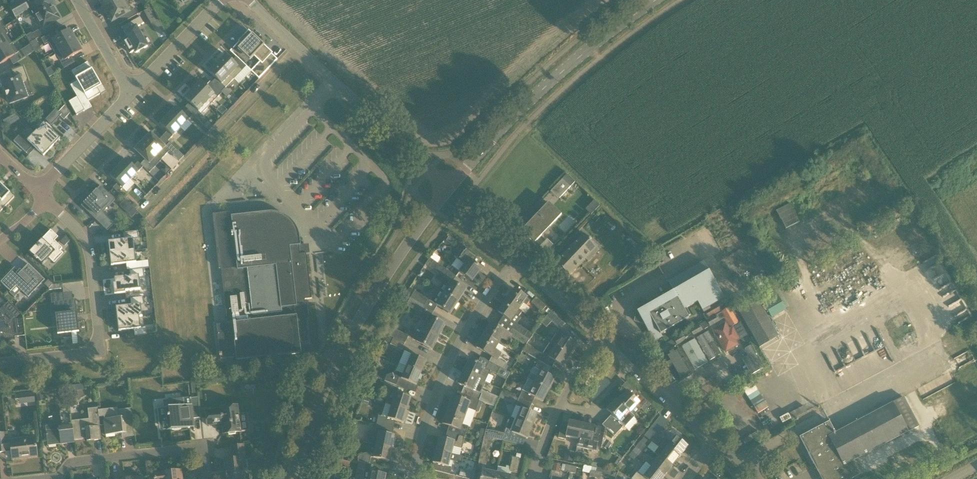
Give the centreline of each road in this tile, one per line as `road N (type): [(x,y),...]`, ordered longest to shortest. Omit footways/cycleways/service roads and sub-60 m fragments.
road 1 (tertiary): [(291,478),(353,332),(448,189)]
road 2 (tertiary): [(448,189),(555,78),(656,0)]
road 3 (residential): [(448,189),(250,0)]
road 4 (residential): [(42,194),(87,246),(98,342),(77,354),(0,363)]
road 5 (residential): [(412,478),(450,359),(507,270),(521,266)]
road 6 (residential): [(49,478),(75,461),(189,449),(203,454),(207,478)]
road 7 (residential): [(708,450),(692,424),(602,341)]
road 8 (residential): [(42,194),(130,94)]
road 9 (residential): [(130,94),(222,0)]

